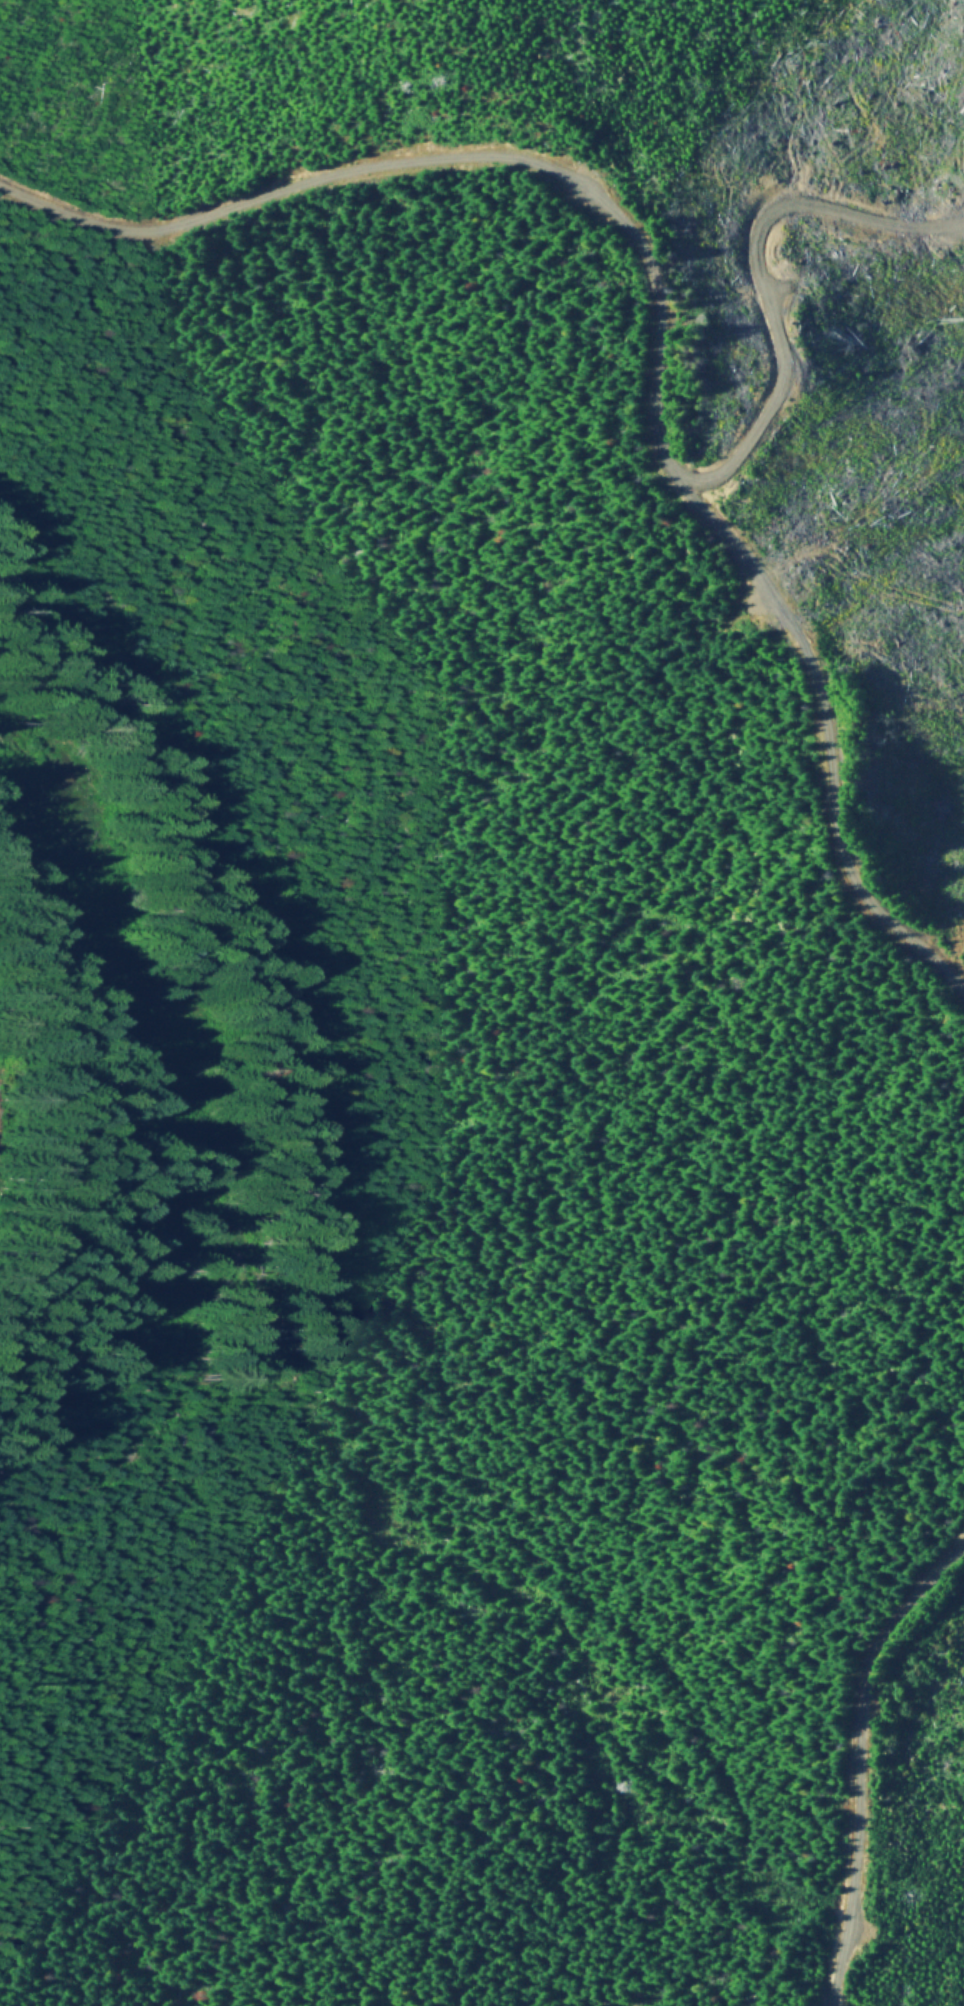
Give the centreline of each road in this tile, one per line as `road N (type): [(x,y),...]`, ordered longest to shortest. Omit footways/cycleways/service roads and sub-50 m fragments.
road 1 (track): [(0,182),(136,227),(165,225),(351,165),(457,151),(545,161),(629,215),(659,286),(660,432),(678,472),(778,593),(812,663),(849,869),(865,896),(937,953),(963,987)]
road 2 (track): [(757,1242),(654,1268),(530,1273),(456,1302),(440,1325),(440,1353),(447,1398),(499,1509),(522,1544),(661,1652),(780,1883),(823,1893),(854,1866)]
road 3 (track): [(963,1541),(870,1657),(835,2005)]

